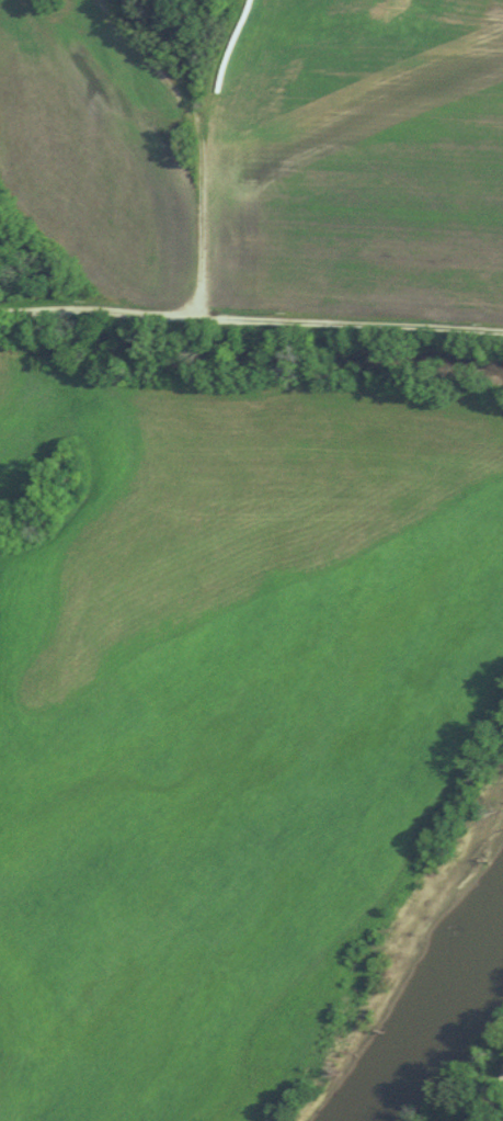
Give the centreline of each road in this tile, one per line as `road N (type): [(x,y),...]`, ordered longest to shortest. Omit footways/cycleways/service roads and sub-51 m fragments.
road 1 (residential): [(0,312),(502,332)]

